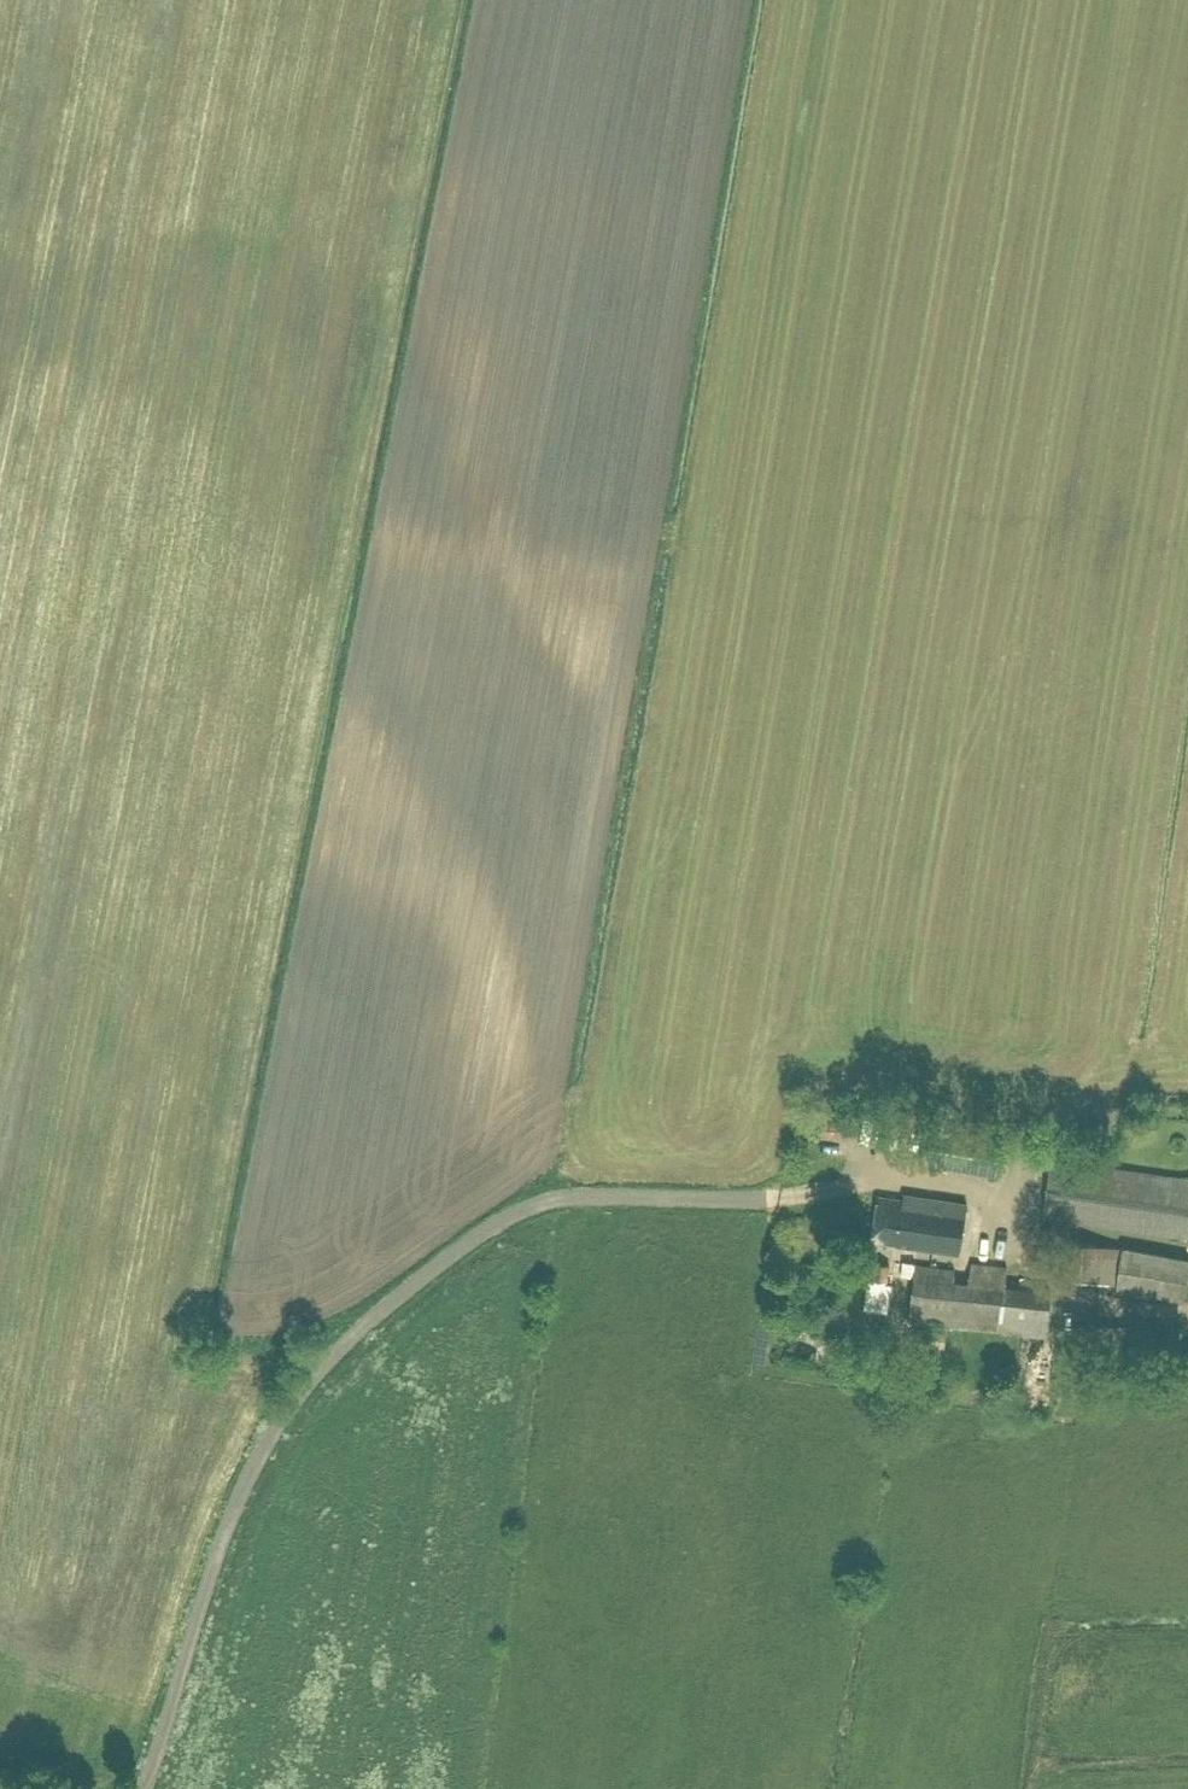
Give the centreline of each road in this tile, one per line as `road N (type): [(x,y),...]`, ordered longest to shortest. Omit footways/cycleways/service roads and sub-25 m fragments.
road 1 (track): [(793,1198),(556,1192),(497,1218),(339,1343),(300,1386),(245,1477),(143,1788)]

